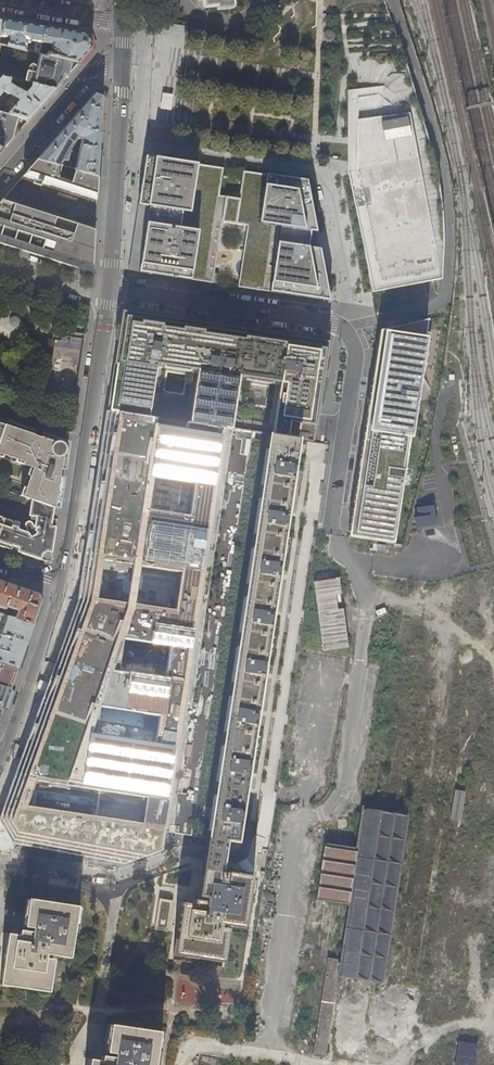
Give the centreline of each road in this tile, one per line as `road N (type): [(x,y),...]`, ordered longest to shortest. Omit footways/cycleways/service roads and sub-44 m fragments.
road 1 (residential): [(332,533),(357,358),(343,329),(110,289)]
road 2 (tertiary): [(65,584),(110,289)]
road 3 (tertiary): [(110,289),(123,62)]
road 4 (tertiary): [(2,766),(65,584)]
road 5 (residential): [(123,62),(102,66),(0,181)]
road 6 (residential): [(124,22),(0,0)]

